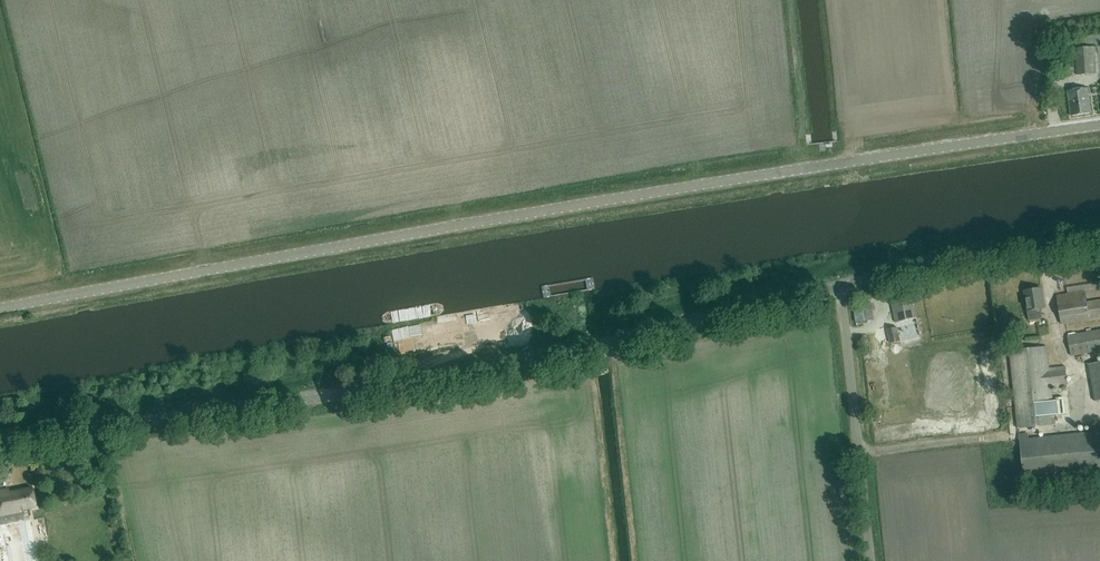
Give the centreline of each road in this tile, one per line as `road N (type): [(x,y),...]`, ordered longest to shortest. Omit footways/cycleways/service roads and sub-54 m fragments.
road 1 (tertiary): [(1099,125),(362,236),(0,308)]
road 2 (tertiary): [(0,440),(466,376),(840,286)]
road 3 (unclassified): [(870,560),(840,286)]
road 4 (tertiary): [(840,286),(1099,236)]

